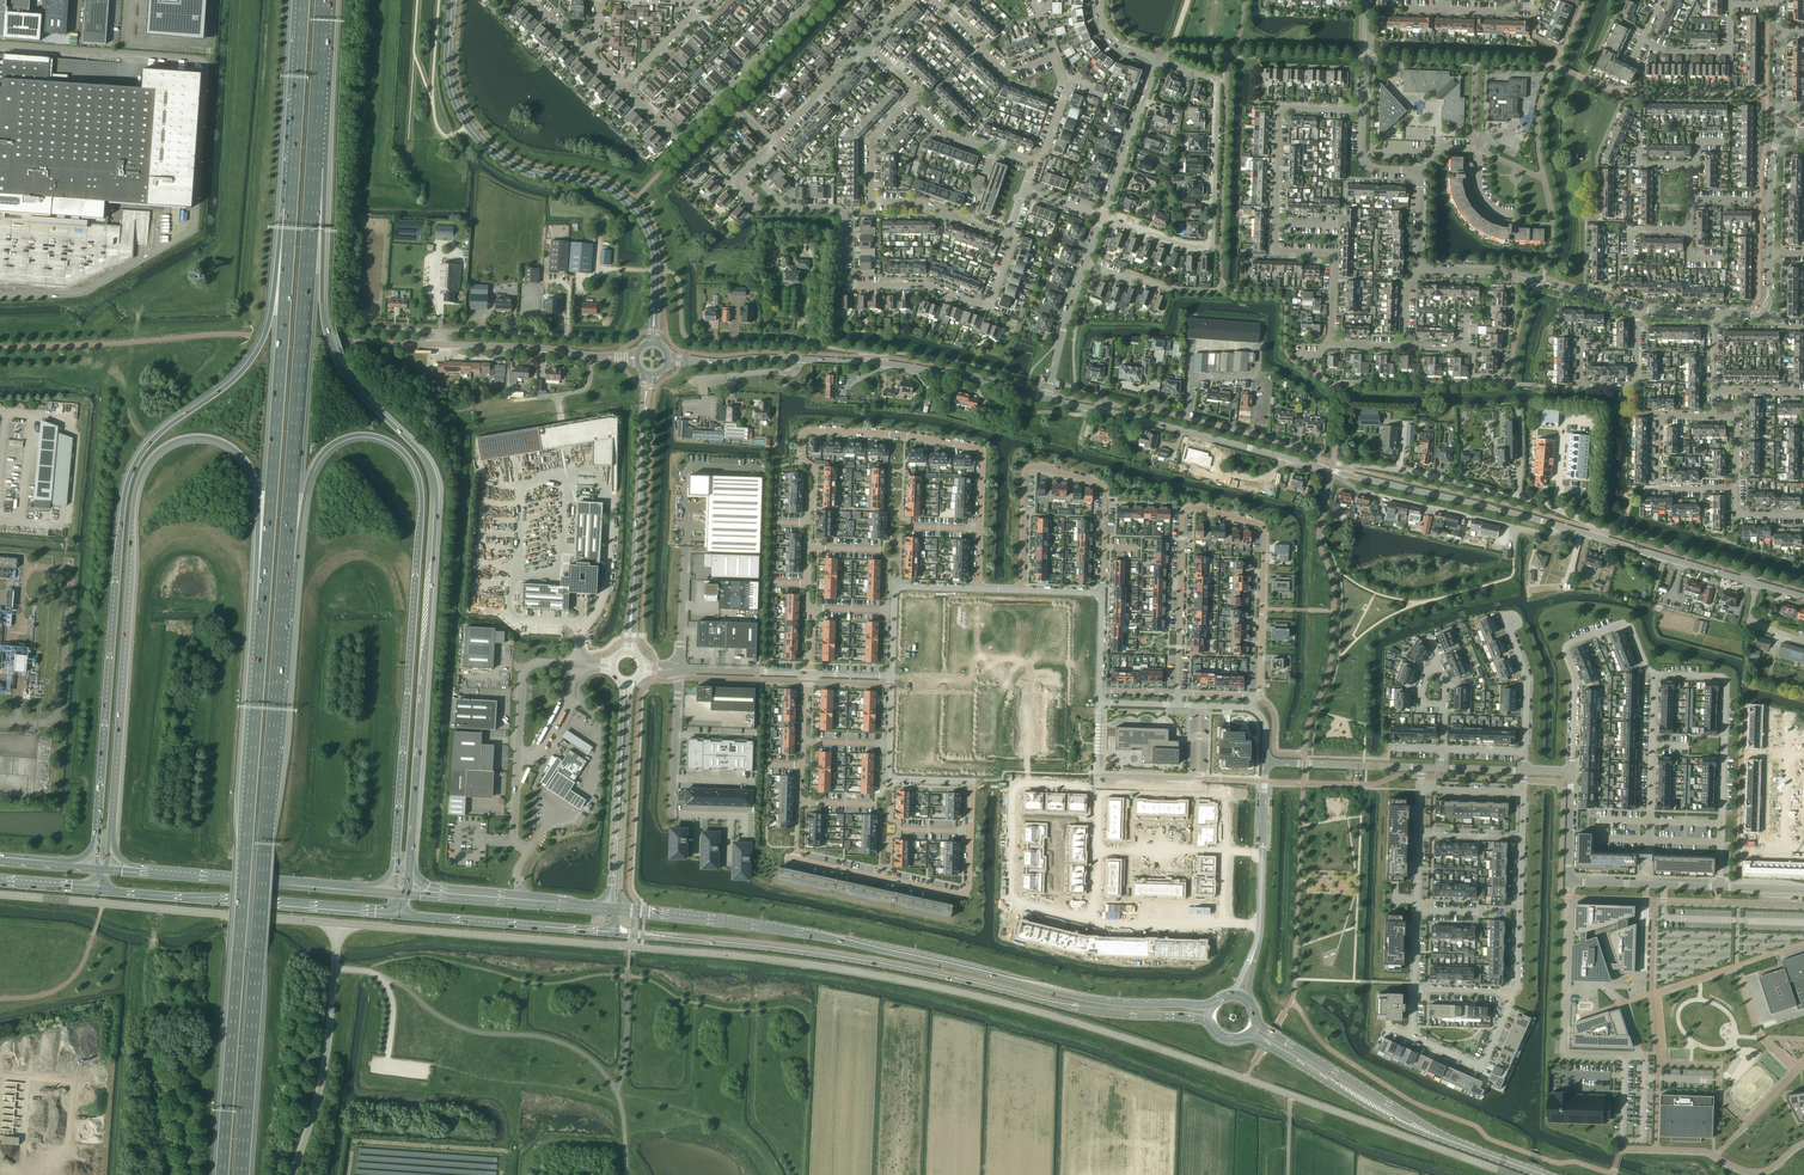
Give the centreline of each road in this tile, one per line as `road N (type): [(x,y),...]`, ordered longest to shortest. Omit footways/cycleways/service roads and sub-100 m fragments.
road 1 (unclassified): [(338,924),(730,956),(889,979),(1045,1015),(1292,1095)]
road 2 (motorway): [(409,867),(437,487),(432,468),(357,391),(329,343),(314,167)]
road 3 (motorway): [(290,208),(260,344),(236,378),(147,444),(125,487),(98,847)]
road 4 (motorway): [(108,849),(135,490),(155,454),(173,442),(211,438),(241,456),(253,474),(263,600)]
road 5 (motorway): [(285,561),(324,452),(353,435),(380,436),(404,453),(422,502),(397,869)]
road 6 (motorway): [(241,1174),(285,561)]
road 7 (secondary): [(1211,1007),(1090,999),(843,941),(615,910)]
road 8 (secondary): [(614,933),(837,956),(1060,1005),(1210,1021)]
road 9 (motorway): [(263,600),(221,1174)]
road 10 (residential): [(774,142),(736,186),(760,209),(842,213),(846,285),(927,285),(984,305),(1011,237)]
road 11 (residential): [(1177,694),(1183,512),(1192,507),(1264,527),(1258,697)]
road 12 (secondary): [(654,314),(653,243),(632,206),(604,186),(512,165),(468,126),(448,62),(452,0)]
road 13 (motorway): [(285,561),(314,167)]
road 14 (motorway): [(290,208),(263,600)]
road 15 (residential): [(978,589),(978,449),(813,430),(802,435),(803,461)]
road 16 (residential): [(1157,59),(1216,80),(1211,245),(1185,245),(1101,215)]
road 17 (unclassified): [(0,896),(338,924)]
road 18 (residential): [(1102,594),(1105,487),(1031,466),(1021,591)]
road 19 (unclassified): [(531,903),(517,876),(527,853),(513,842),(523,676),(543,664),(581,665)]
road 20 (secondary): [(100,890),(398,915)]
road 21 (residential): [(796,859),(961,895),(968,890),(972,783)]
road 22 (residential): [(1720,885),(1726,681),(1654,674)]
road 23 (residential): [(1344,474),(1357,466),(1398,470),(1532,501),(1599,537)]
road 24 (residential): [(1011,237),(918,202),(870,201),(869,144),(911,100)]
road 25 (residential): [(1569,882),(1563,1056),(1645,1059)]
road 26 (secondary): [(1250,1034),(1391,1119),(1471,1149)]
road 27 (secondary): [(1471,1149),(1256,1024)]
road 28 (residential): [(1654,674),(1623,623),(1568,644),(1575,679),(1571,773)]
road 29 (residential): [(1568,528),(1546,535),(1361,491),(1344,474)]
road 30 (residential): [(1105,412),(1109,405),(1150,410),(1251,434),(1321,459),(1323,468)]
road 31 (unclassified): [(1512,1174),(1292,1095)]
road 32 (unclassified): [(1568,528),(1344,474)]
road 33 (secondary): [(361,889),(133,870)]
road 34 (secondary): [(623,682),(615,910)]
road 35 (secondary): [(615,910),(630,683)]
road 36 (unclassified): [(1323,468),(1105,412)]
road 37 (residential): [(803,461),(815,470),(805,561),(814,622),(810,674)]
road 38 (secondary): [(398,915),(614,933)]
road 39 (unclassified): [(1803,598),(1599,537)]
road 40 (secondary): [(632,610),(645,398)]
road 41 (unclassified): [(292,1174),(323,1072),(335,968)]
road 42 (residential): [(1647,884),(1654,674)]
road 43 (residential): [(1016,785),(1008,907),(1092,926)]
road 44 (motorway): [(302,0),(290,208)]
road 45 (residential): [(1092,926),(1211,929),(1221,920),(1223,852)]
road 46 (residential): [(1276,223),(1280,107),(1362,110)]
road 47 (unclassified): [(691,361),(883,364)]
road 48 (residential): [(810,674),(796,859)]
road 49 (residential): [(972,783),(889,776),(892,676)]
road 50 (unclassified): [(622,357),(440,345)]
road 51 (residential): [(1636,308),(1637,387),(1585,387),(1581,340)]
road 52 (residential): [(1330,343),(1333,253),(1275,251),(1276,223)]
road 53 (residential): [(892,676),(895,591),(978,589)]
road 54 (unclassified): [(1047,399),(883,364)]
road 55 (motorway): [(314,167),(325,0)]
road 56 (residential): [(1101,215),(1157,59)]
road 57 (track): [(468,126),(446,137),(436,122),(440,0)]
road 58 (residential): [(1265,763),(1422,768)]
road 59 (residential): [(1414,1037),(1483,1067),(1513,992)]
road 60 (residential): [(1522,837),(1513,992)]
road 61 (residential): [(1055,55),(1003,71),(934,0)]
road 62 (residential): [(441,331),(592,337)]
road 63 (residential): [(1419,174),(1443,149),(1473,149),(1487,203),(1513,213)]
road 64 (unclassified): [(679,670),(672,814)]
road 65 (residential): [(1034,162),(947,135),(911,100)]
road 66 (residential): [(1047,399),(1086,266)]
road 67 (residential): [(1097,789),(1092,926)]
road 68 (residential): [(870,46),(774,142)]
road 69 (residential): [(1525,752),(1527,676),(1511,620)]
road 70 (residential): [(1642,40),(1666,51),(1724,52),(1729,4)]
road 71 (unclassified): [(810,674),(679,670)]
road 72 (residential): [(722,95),(812,0)]
road 73 (residential): [(1658,487),(1659,416),(1713,417)]
road 74 (residential): [(1541,282),(1423,265)]

